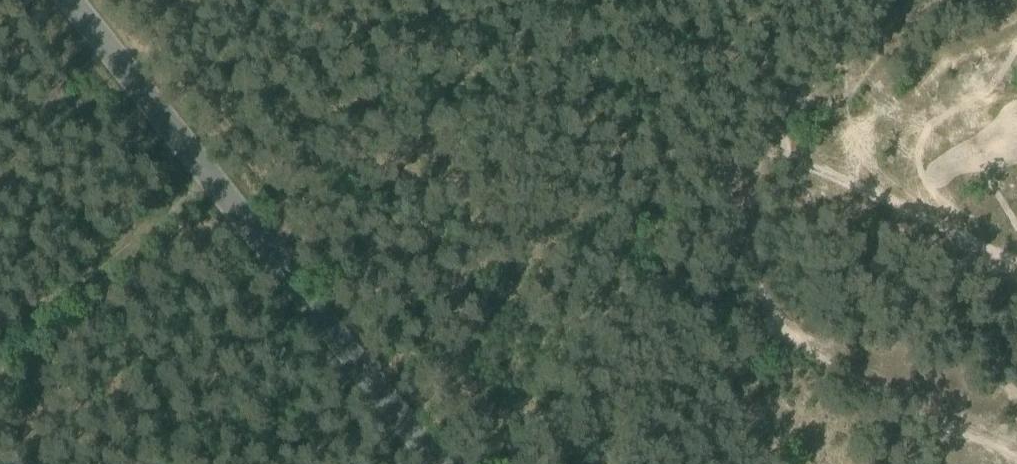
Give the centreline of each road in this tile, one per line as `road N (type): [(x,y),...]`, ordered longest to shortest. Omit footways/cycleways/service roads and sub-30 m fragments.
road 1 (unclassified): [(69,0),(435,463)]
road 2 (track): [(211,179),(0,358)]

